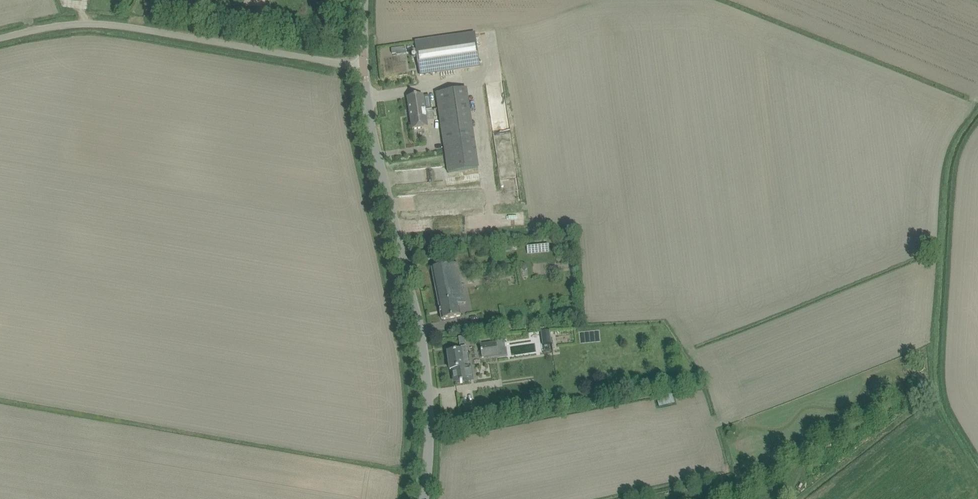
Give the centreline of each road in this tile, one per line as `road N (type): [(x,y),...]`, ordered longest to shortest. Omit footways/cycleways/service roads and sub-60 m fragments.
road 1 (unclassified): [(426,498),(423,345),(363,64)]
road 2 (unclassified): [(0,39),(86,20),(363,64)]

